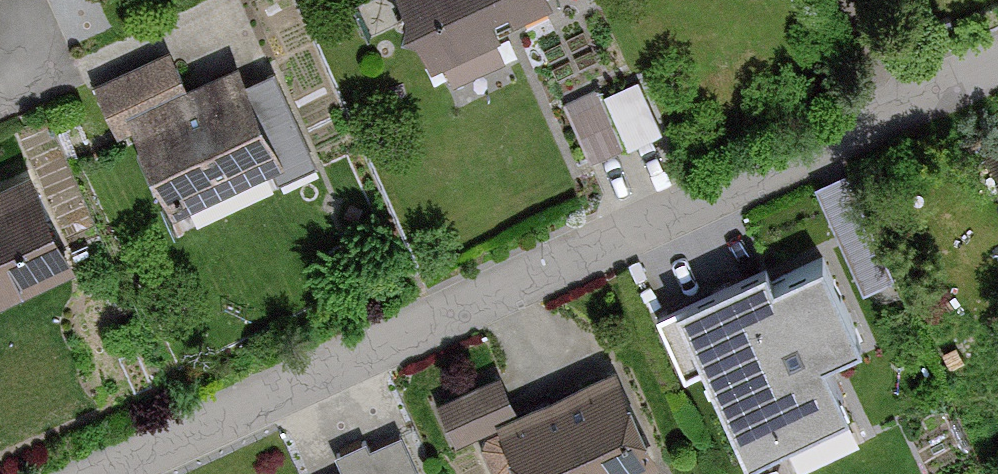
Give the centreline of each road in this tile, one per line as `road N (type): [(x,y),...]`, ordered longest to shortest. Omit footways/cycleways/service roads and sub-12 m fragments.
road 1 (residential): [(102,473),(997,60)]

